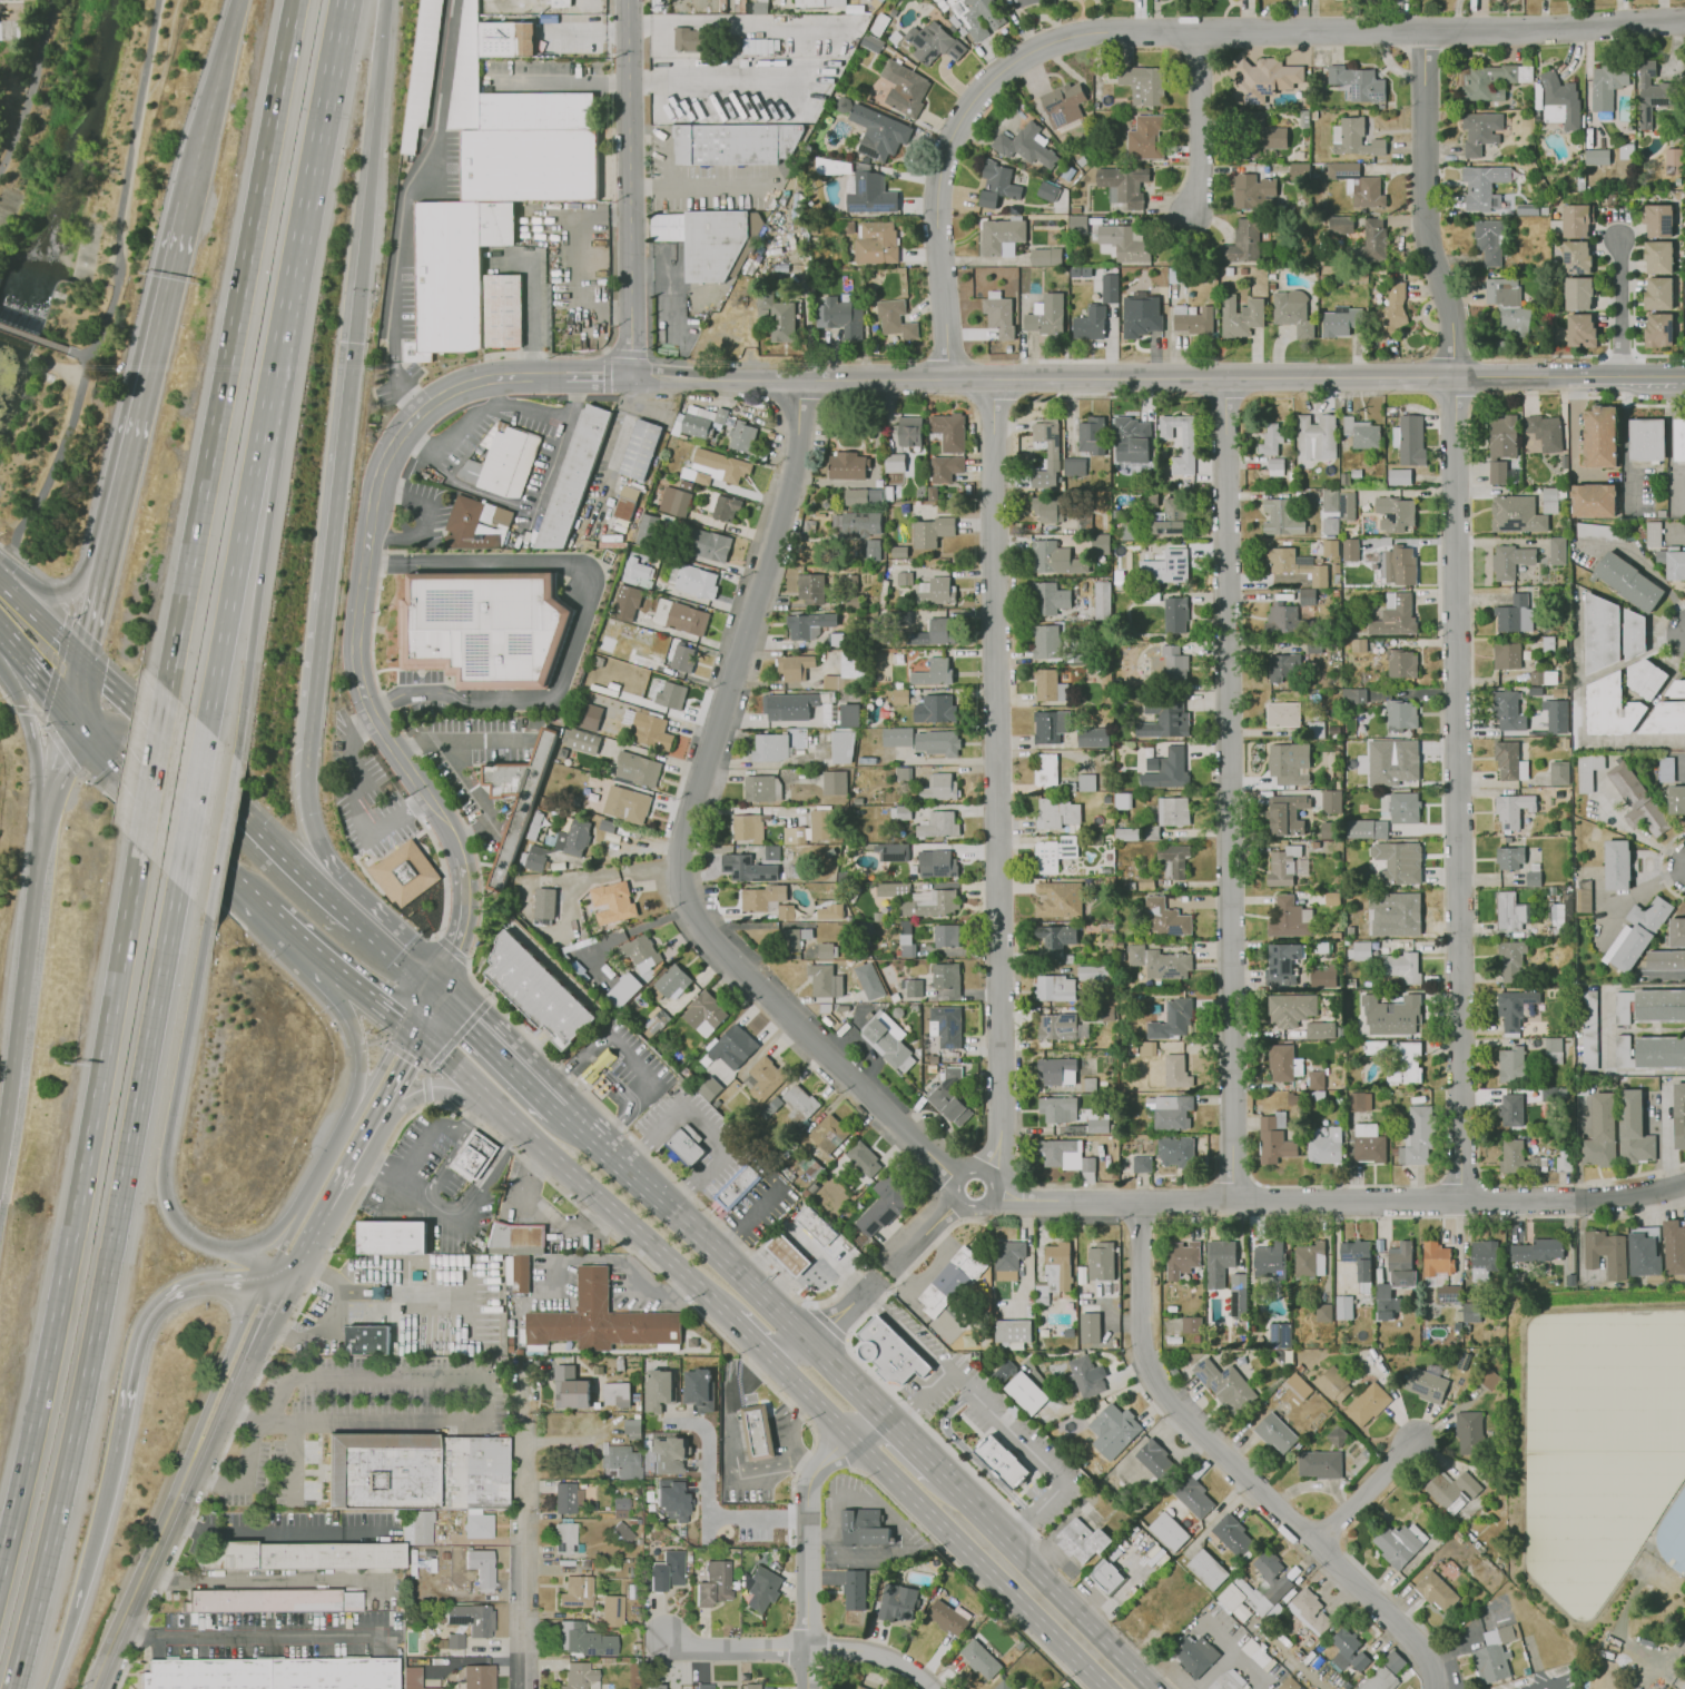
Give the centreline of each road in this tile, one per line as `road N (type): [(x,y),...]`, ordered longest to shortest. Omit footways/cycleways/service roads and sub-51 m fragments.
road 1 (residential): [(1233,1201),(1018,1203),(970,1187),(688,899),(681,855),(816,379)]
road 2 (secondary): [(1455,377),(630,378)]
road 3 (tertiary): [(1455,377),(1460,1201)]
road 4 (residential): [(1225,378),(1233,1201)]
road 5 (residential): [(997,379),(998,1157),(970,1187)]
road 6 (motorway): [(12,1688),(92,1343),(177,887)]
road 7 (motorway): [(138,850),(56,1321),(0,1572)]
road 8 (tertiary): [(1137,1204),(1141,1365),(1417,1642),(1436,1688)]
road 9 (residential): [(1105,31),(1536,31),(1684,21)]
road 10 (residential): [(1684,1185),(1590,1202),(1233,1201)]
road 11 (motorway): [(294,0),(213,437)]
road 12 (residential): [(952,379),(935,218),(944,157),(969,106),(1046,45),(1105,31)]
road 13 (motorway): [(305,751),(353,342)]
road 14 (motorway): [(267,416),(341,13)]
road 15 (motorway): [(190,201),(99,586)]
road 16 (secondary): [(491,378),(422,412),(377,474),(354,663),(366,703)]
road 17 (tertiary): [(628,0),(630,378)]
road 18 (motorway): [(226,1252),(184,1233),(167,1211),(160,1178),(207,916)]
road 19 (primary): [(855,1434),(1108,1688)]
road 20 (tertiary): [(1423,31),(1423,215),(1452,329),(1455,377)]
road 21 (motorway): [(235,755),(277,458),(267,416)]
road 22 (residential): [(523,1363),(525,1688)]
road 23 (primary): [(489,1107),(727,1317)]
road 24 (motorway): [(206,727),(267,416)]
road 25 (motorway): [(40,834),(0,1144)]
road 26 (tertiary): [(266,1273),(179,1472),(165,1530)]
road 27 (residential): [(855,1434),(811,1473),(804,1493),(806,1688)]
road 28 (residential): [(673,1650),(859,1649),(904,1662),(930,1688)]
road 29 (trunk): [(328,898),(136,711)]
road 30 (motorway): [(213,437),(166,689)]
road 31 (motorway): [(49,1688),(116,1444)]
road 32 (motorway): [(353,342),(374,90)]
road 33 (trunk): [(72,713),(116,770),(243,892)]
road 34 (primary): [(1157,1688),(982,1521)]
road 35 (motorway): [(124,1405),(136,1344),(157,1304),(195,1283),(266,1273)]
road 36 (tertiary): [(200,1479),(285,1282)]
road 37 (motorway): [(242,0),(190,201)]
road 38 (residential): [(1200,32),(1200,169),(1190,215)]
road 39 (secondary): [(366,703),(460,857)]
road 40 (trunk): [(136,711),(8,590)]
road 41 (secondary): [(352,1120),(266,1273)]
road 42 (primary): [(562,1109),(434,989)]
road 43 (motorway): [(166,689),(138,850)]
road 44 (motorway): [(207,916),(235,755)]
road 45 (motorway): [(10,643),(6,671),(24,711),(46,799)]
road 46 (motorway): [(177,887),(206,727)]
road 47 (motorway): [(328,898),(329,868),(307,818),(305,751)]
road 48 (trunk): [(341,975),(359,1057),(352,1120)]
road 49 (residential): [(1409,1442),(1319,1549)]
road 50 (secondary): [(460,857),(461,930),(434,989)]
road 51 (primary): [(766,1303),(668,1209)]
road 52 (residential): [(1622,243),(1622,377)]
road 53 (trunk): [(243,892),(341,975)]
road 54 (tertiary): [(144,1579),(96,1688)]

